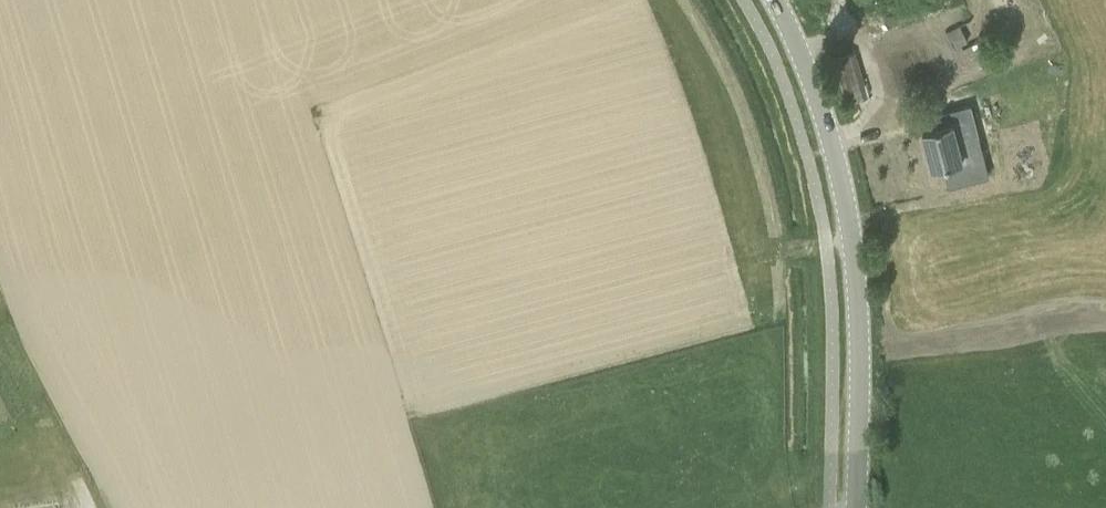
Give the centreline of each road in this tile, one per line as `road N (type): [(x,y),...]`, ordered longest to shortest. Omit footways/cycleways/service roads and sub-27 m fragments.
road 1 (tertiary): [(856,507),(859,353),(842,190),(827,124),(775,0)]

